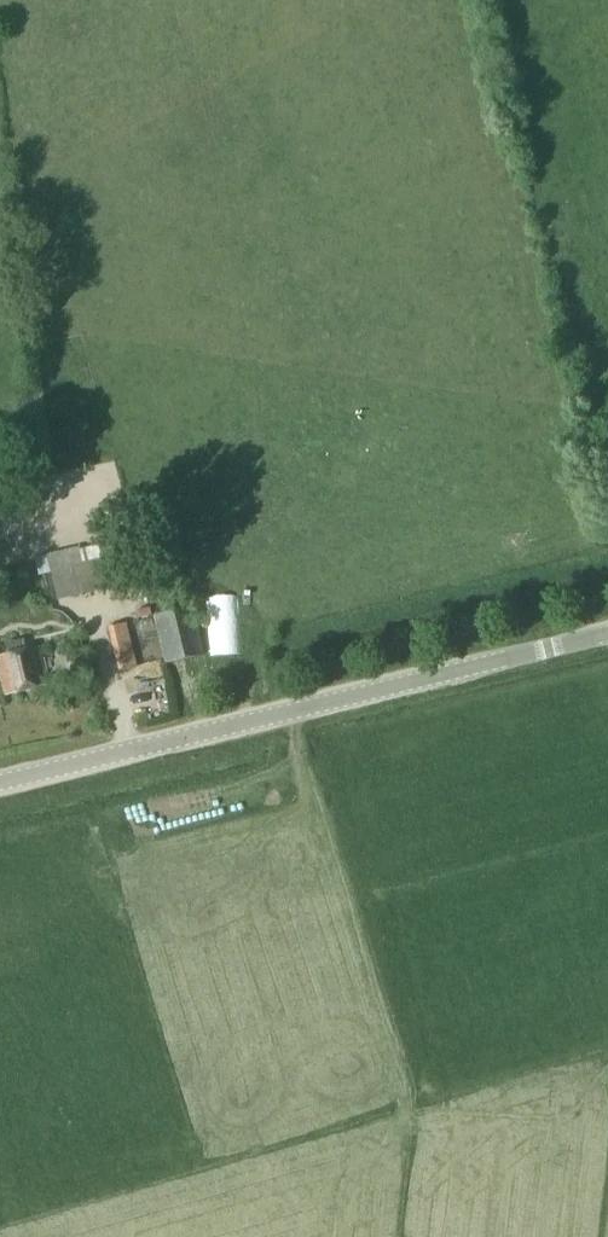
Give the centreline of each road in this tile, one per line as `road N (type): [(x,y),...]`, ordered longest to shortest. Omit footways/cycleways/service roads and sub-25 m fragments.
road 1 (tertiary): [(0,785),(607,636)]

